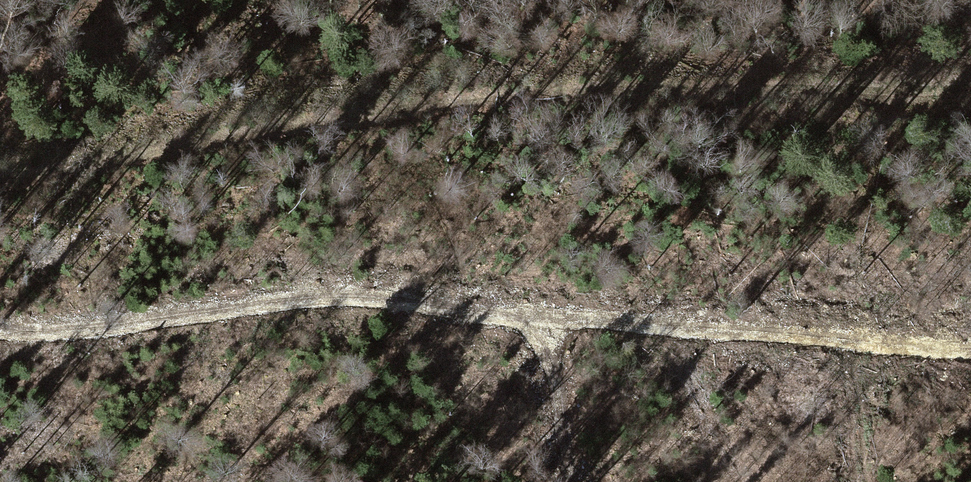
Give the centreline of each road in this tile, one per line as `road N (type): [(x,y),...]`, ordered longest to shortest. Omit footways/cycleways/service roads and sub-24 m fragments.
road 1 (track): [(0,181),(422,107),(706,83),(970,79)]
road 2 (track): [(524,313),(339,295),(0,309)]
road 3 (track): [(524,313),(970,343)]

